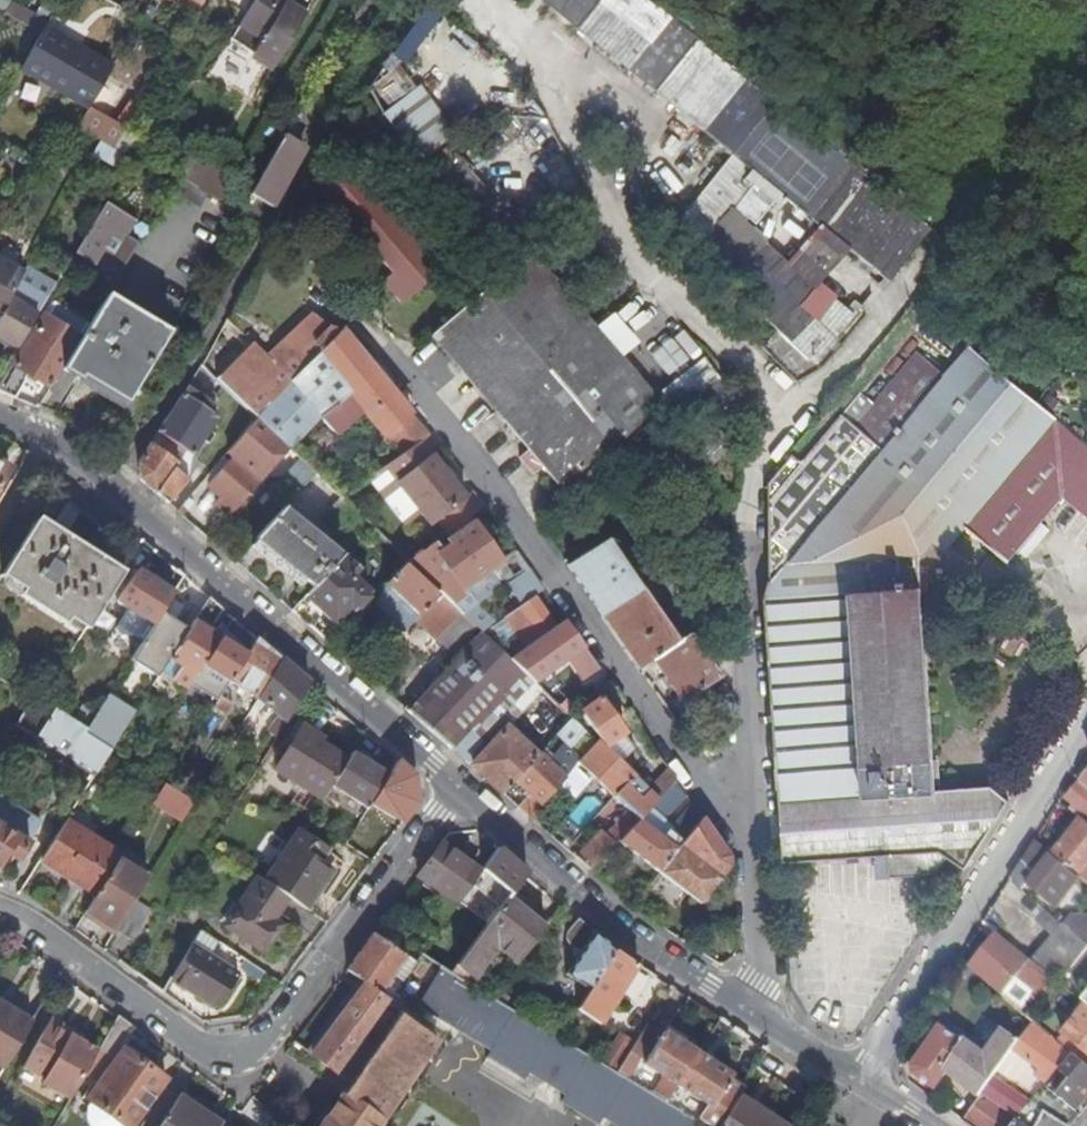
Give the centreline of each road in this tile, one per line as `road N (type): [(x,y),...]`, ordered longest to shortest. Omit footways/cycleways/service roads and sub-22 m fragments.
road 1 (residential): [(365,329),(519,520),(689,764),(754,826)]
road 2 (unclassified): [(457,789),(260,1048),(242,1055),(204,1050),(0,907)]
road 3 (tertiary): [(0,418),(70,452),(457,789)]
road 4 (unclassified): [(1086,713),(858,1081)]
road 5 (residential): [(778,418),(755,454),(744,559),(744,743),(754,826)]
road 6 (tertiary): [(457,789),(632,939),(764,1024)]
road 7 (residential): [(754,826),(764,1024)]

